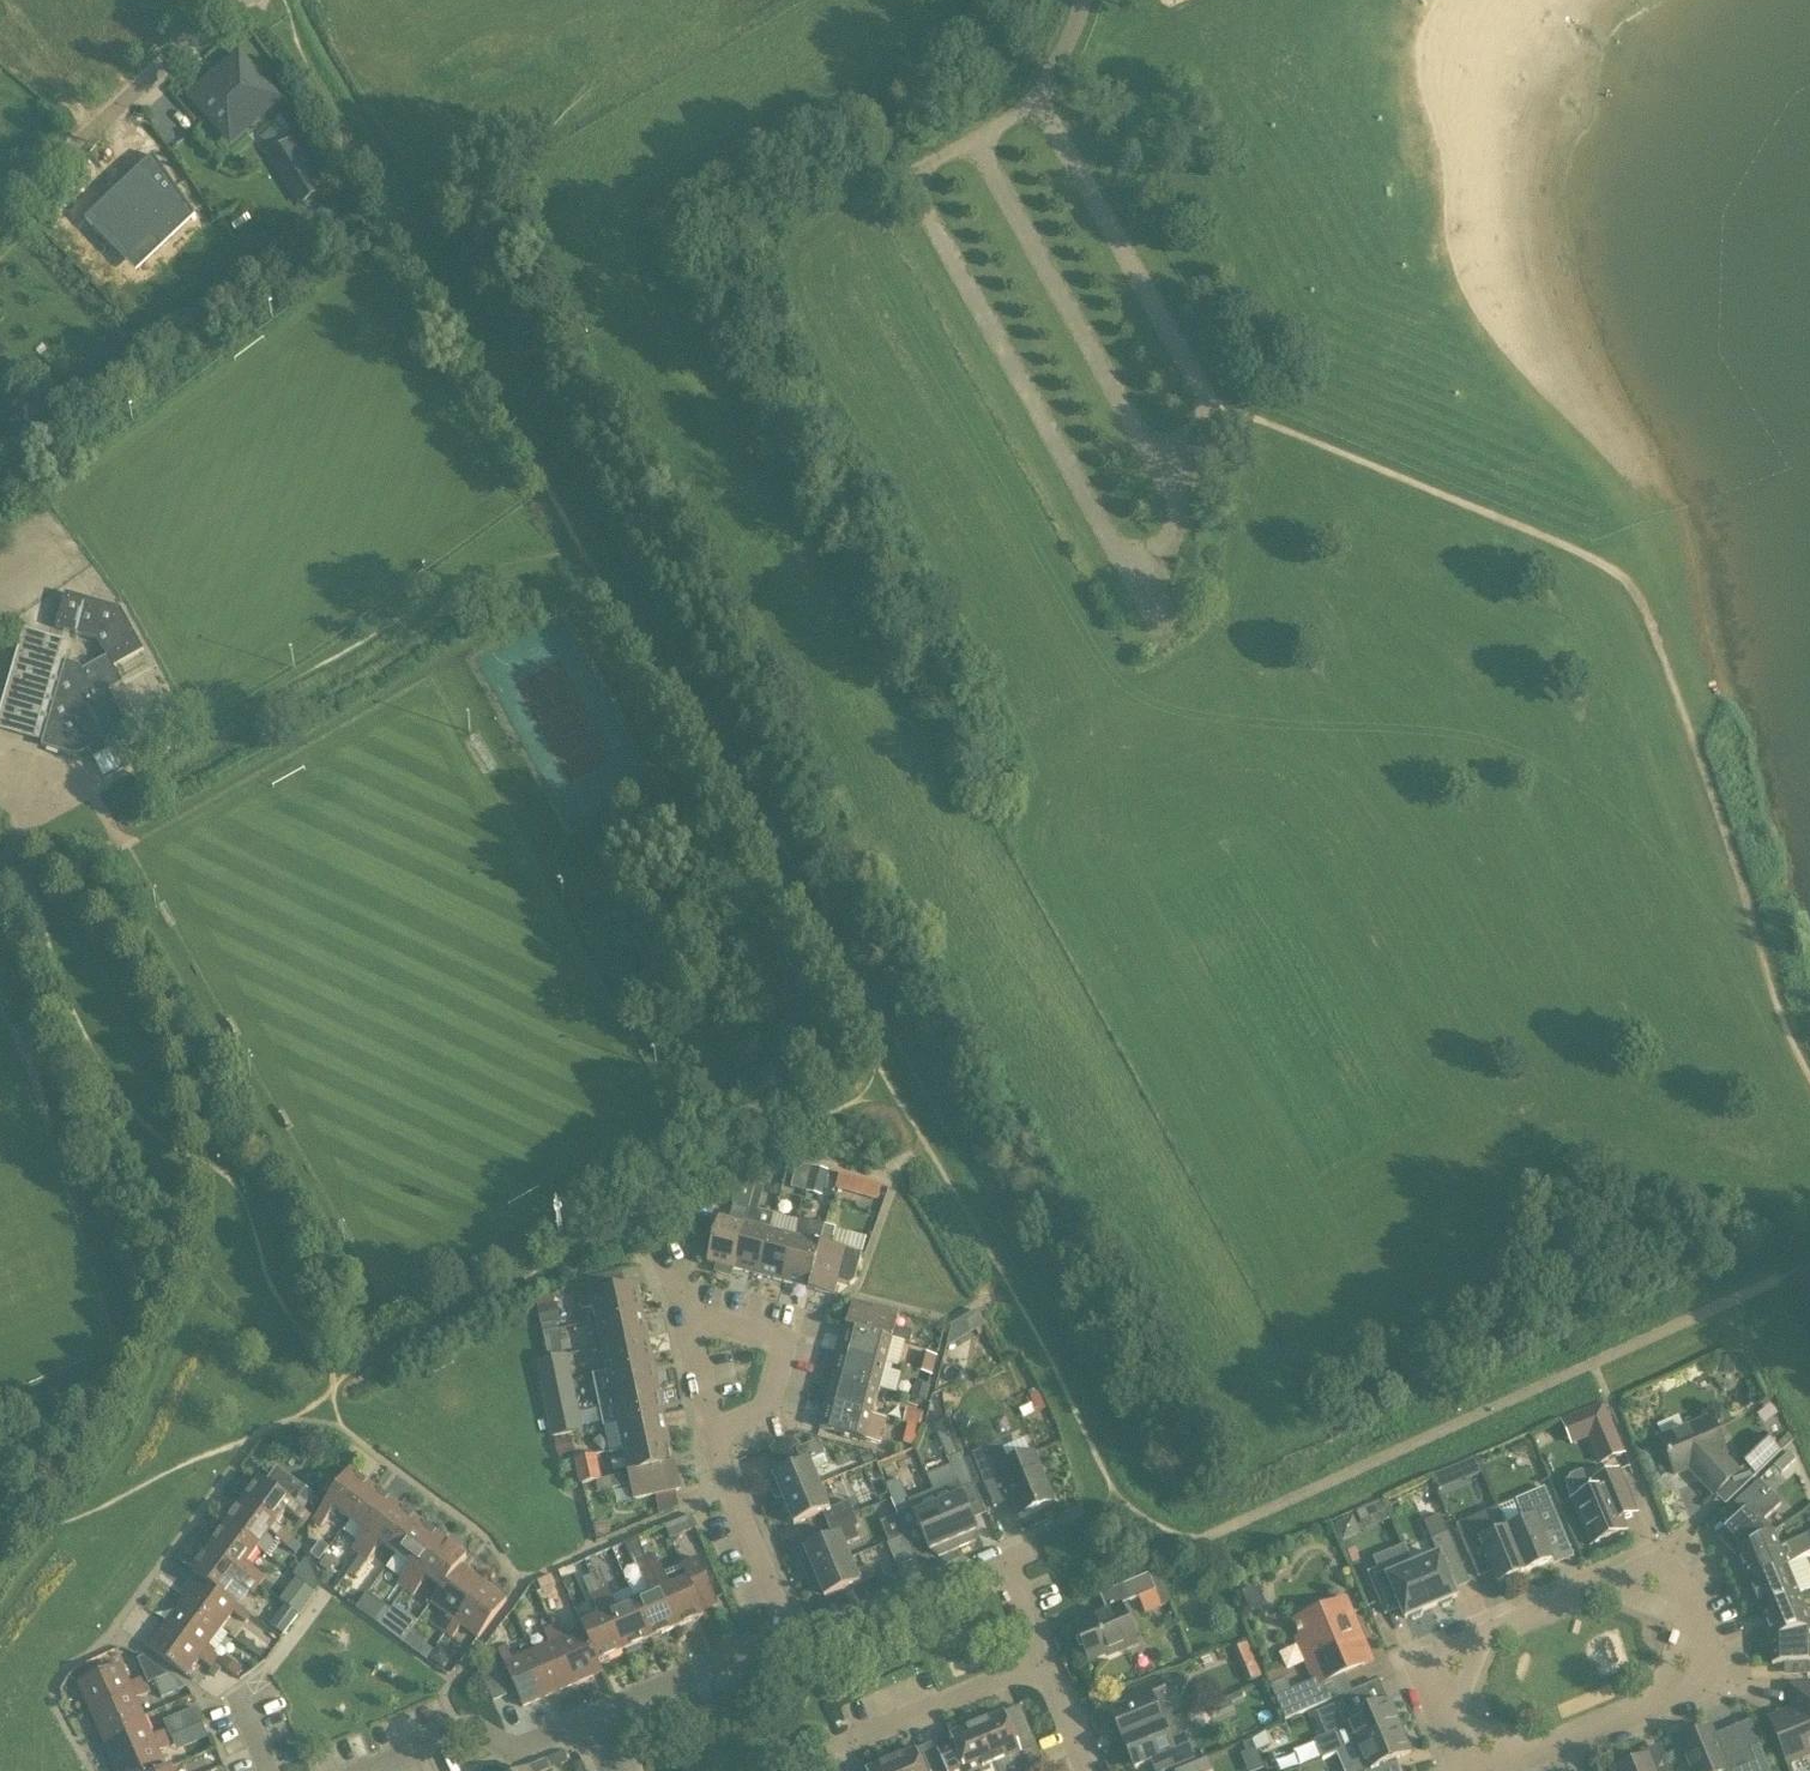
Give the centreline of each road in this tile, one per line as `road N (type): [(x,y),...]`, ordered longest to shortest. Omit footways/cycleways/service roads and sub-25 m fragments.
road 1 (residential): [(1473,1770),(1426,1658),(1653,1564),(1681,1593),(1699,1638),(1699,1687)]
road 2 (residential): [(1048,1661),(1020,1582),(1003,1571),(983,1572),(821,1638),(791,1632)]
road 3 (residential): [(0,213),(227,0)]
road 4 (residential): [(583,1720),(513,1749),(471,1725),(364,1770)]
road 5 (residential): [(715,1434),(767,1411),(789,1345),(683,1308)]
road 6 (residential): [(791,1632),(583,1720)]
road 7 (residential): [(841,1746),(1048,1661)]
road 8 (residential): [(1699,1687),(1494,1770)]
road 9 (residential): [(791,1632),(715,1434)]
road 10 (residential): [(683,1308),(715,1434)]

